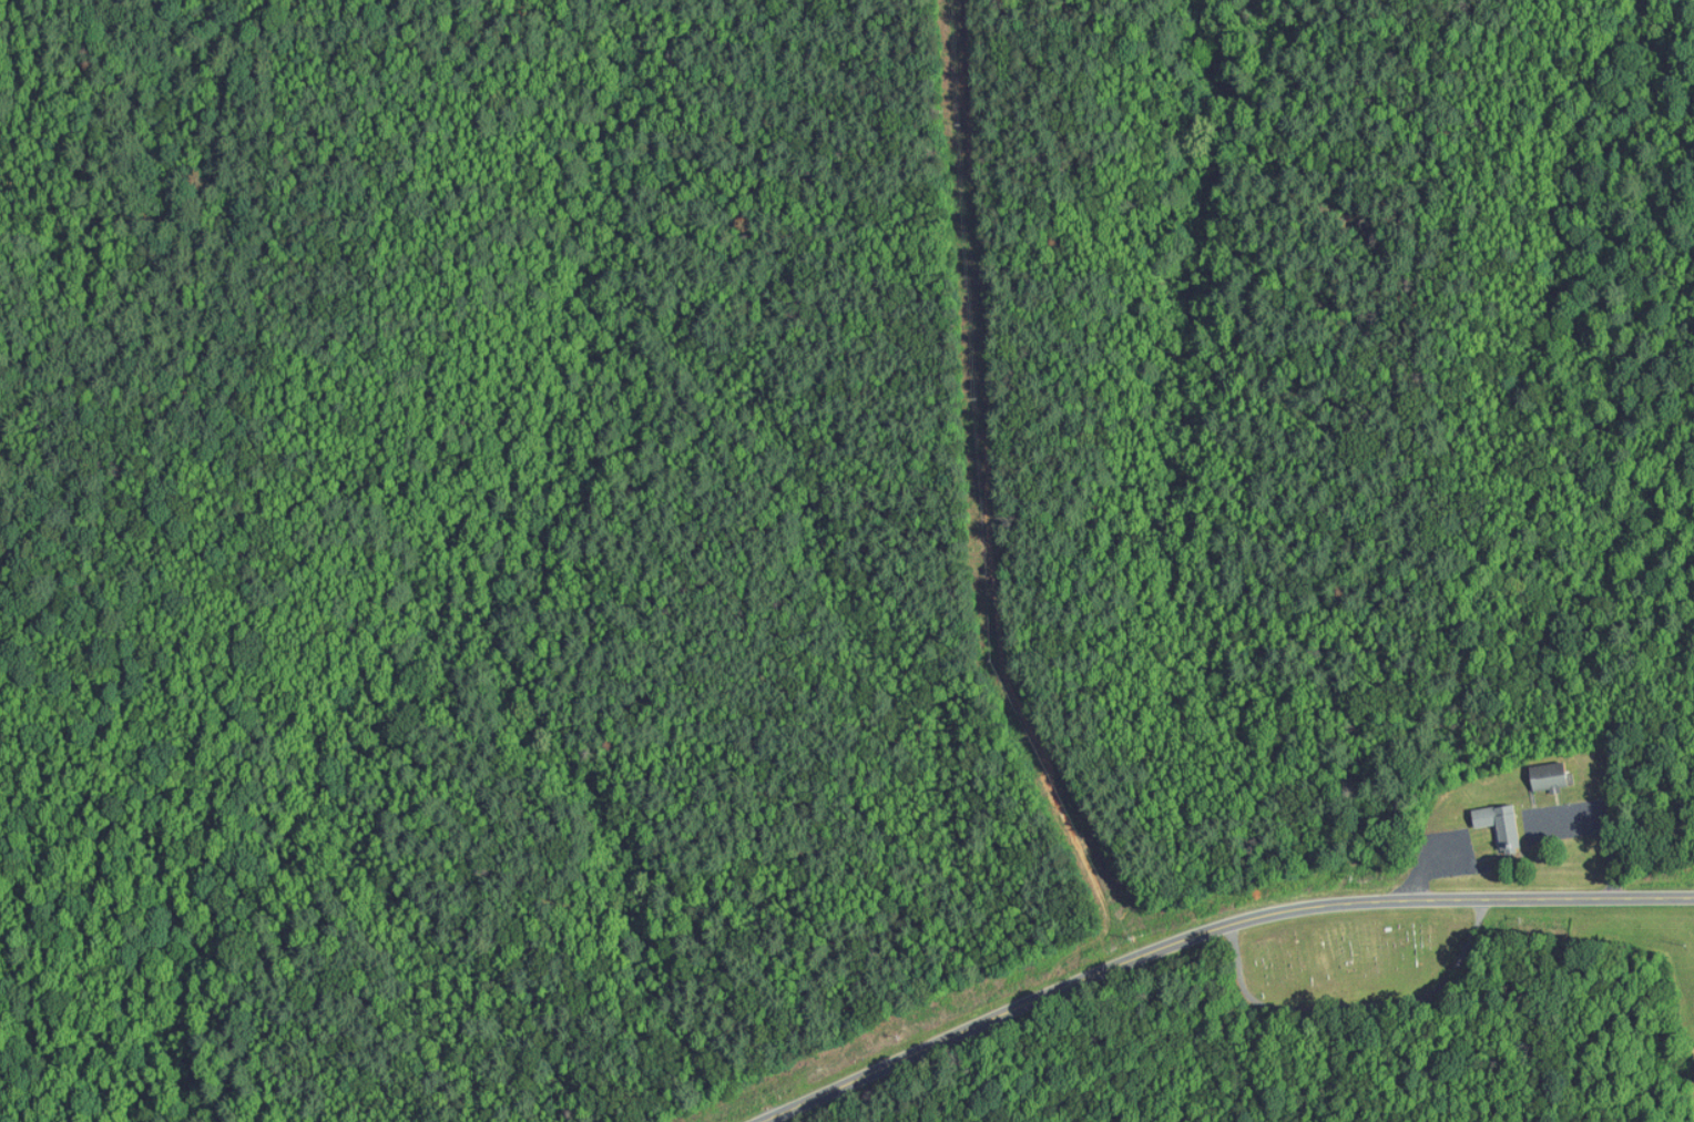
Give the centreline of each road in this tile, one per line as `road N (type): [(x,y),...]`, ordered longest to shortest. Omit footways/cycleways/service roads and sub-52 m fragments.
road 1 (tertiary): [(1693,890),(1476,889),(1252,915),(1146,951),(761,1121)]

